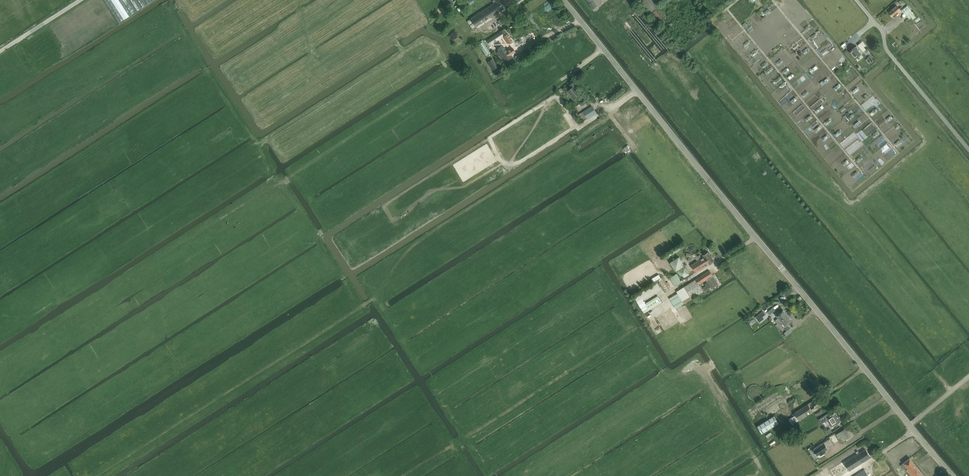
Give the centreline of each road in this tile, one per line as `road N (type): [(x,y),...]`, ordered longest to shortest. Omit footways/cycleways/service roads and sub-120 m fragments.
road 1 (unclassified): [(914,430),(564,0)]
road 2 (track): [(804,249),(896,360),(925,368),(951,392)]

